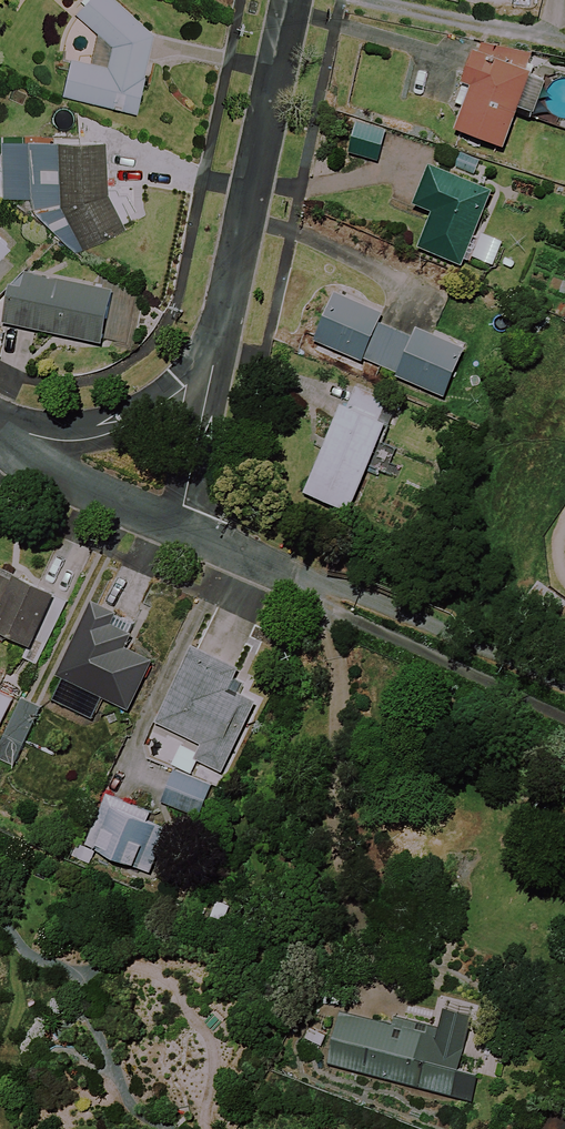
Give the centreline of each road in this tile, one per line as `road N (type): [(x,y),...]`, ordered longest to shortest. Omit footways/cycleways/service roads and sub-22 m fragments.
road 1 (residential): [(223,324),(288,0)]
road 2 (residential): [(223,324),(176,379),(117,419),(63,429),(0,416)]
road 3 (residential): [(174,529),(223,324)]
road 4 (residential): [(0,441),(39,469),(174,529)]
road 5 (residential): [(174,529),(293,581)]

